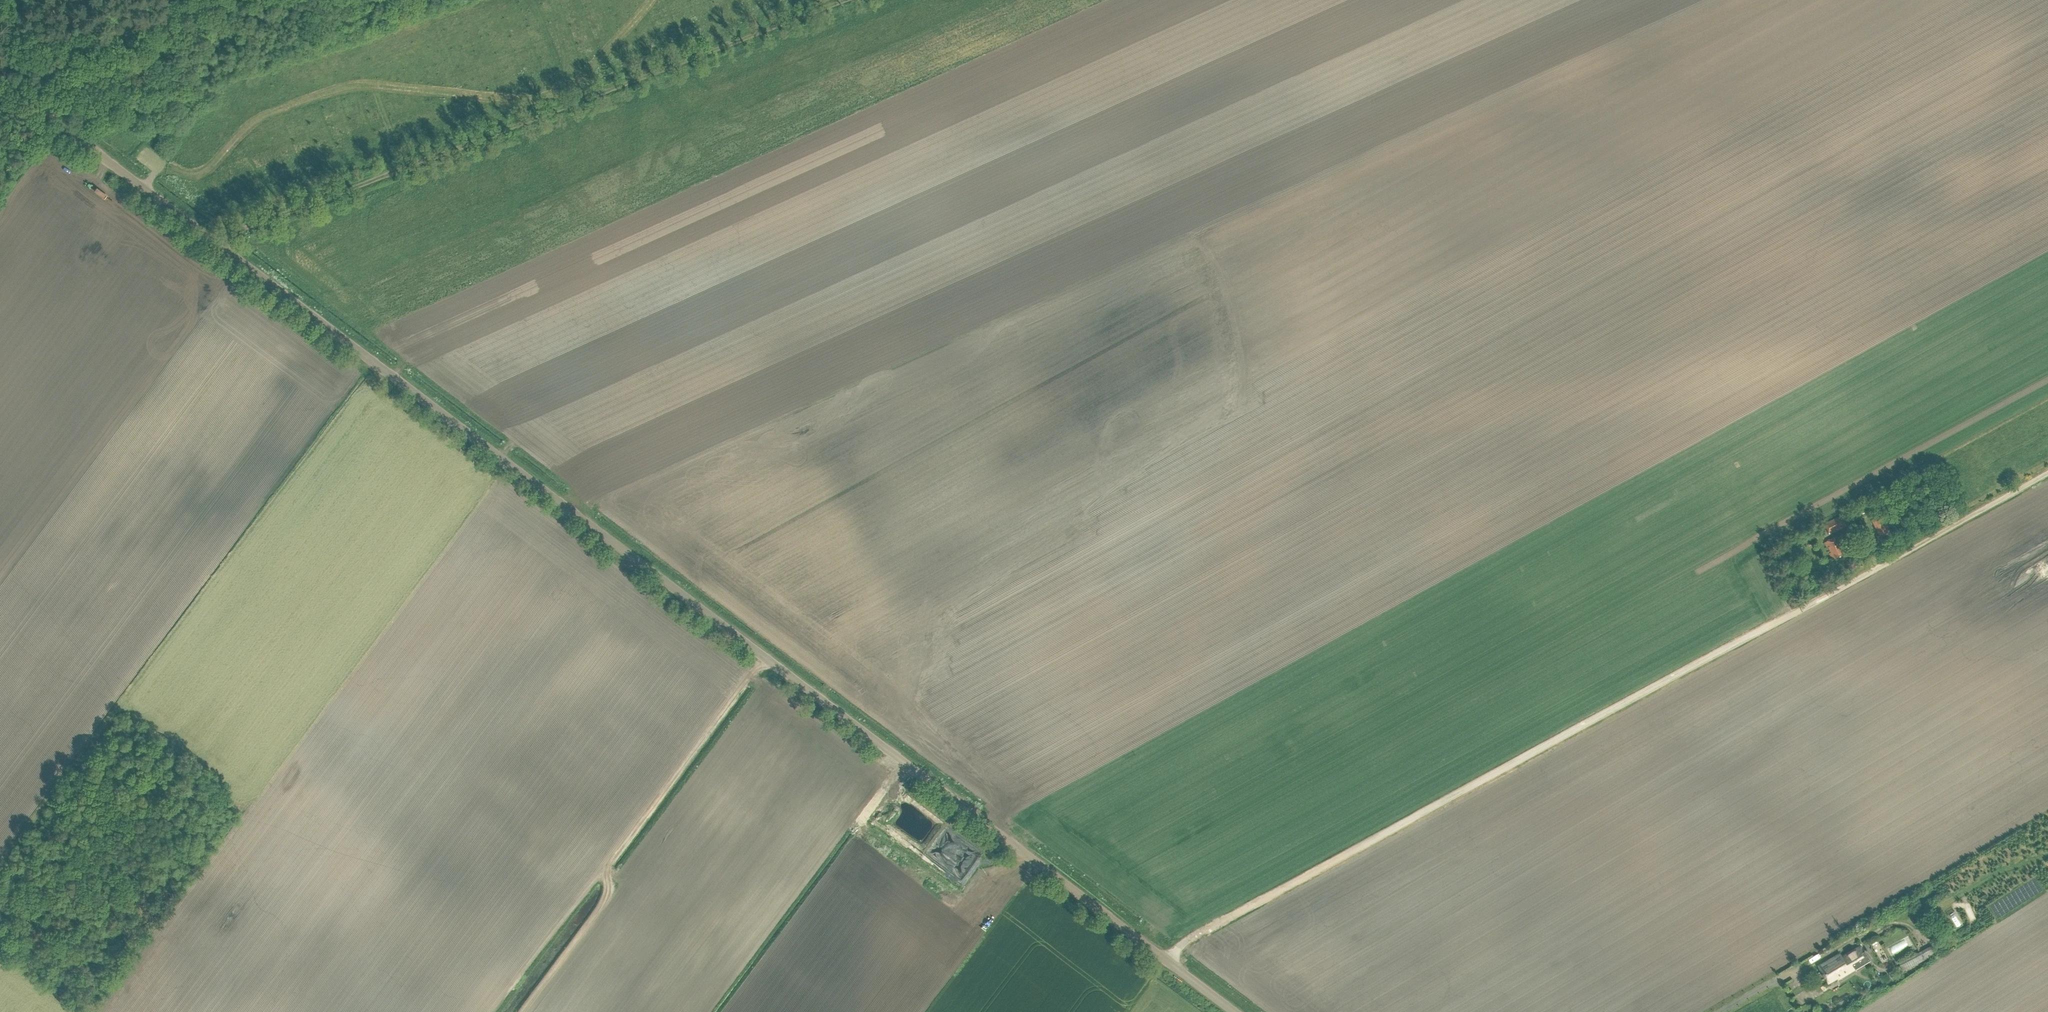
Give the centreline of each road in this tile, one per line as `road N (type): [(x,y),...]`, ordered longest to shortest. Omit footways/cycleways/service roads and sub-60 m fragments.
road 1 (unclassified): [(1234,1011),(0,79)]
road 2 (track): [(1168,962),(1187,940),(2047,471)]
road 3 (track): [(847,0),(238,231),(224,248)]
road 4 (track): [(764,656),(606,866),(605,899),(521,1011)]
road 5 (track): [(225,0),(19,67),(6,83),(27,0)]

